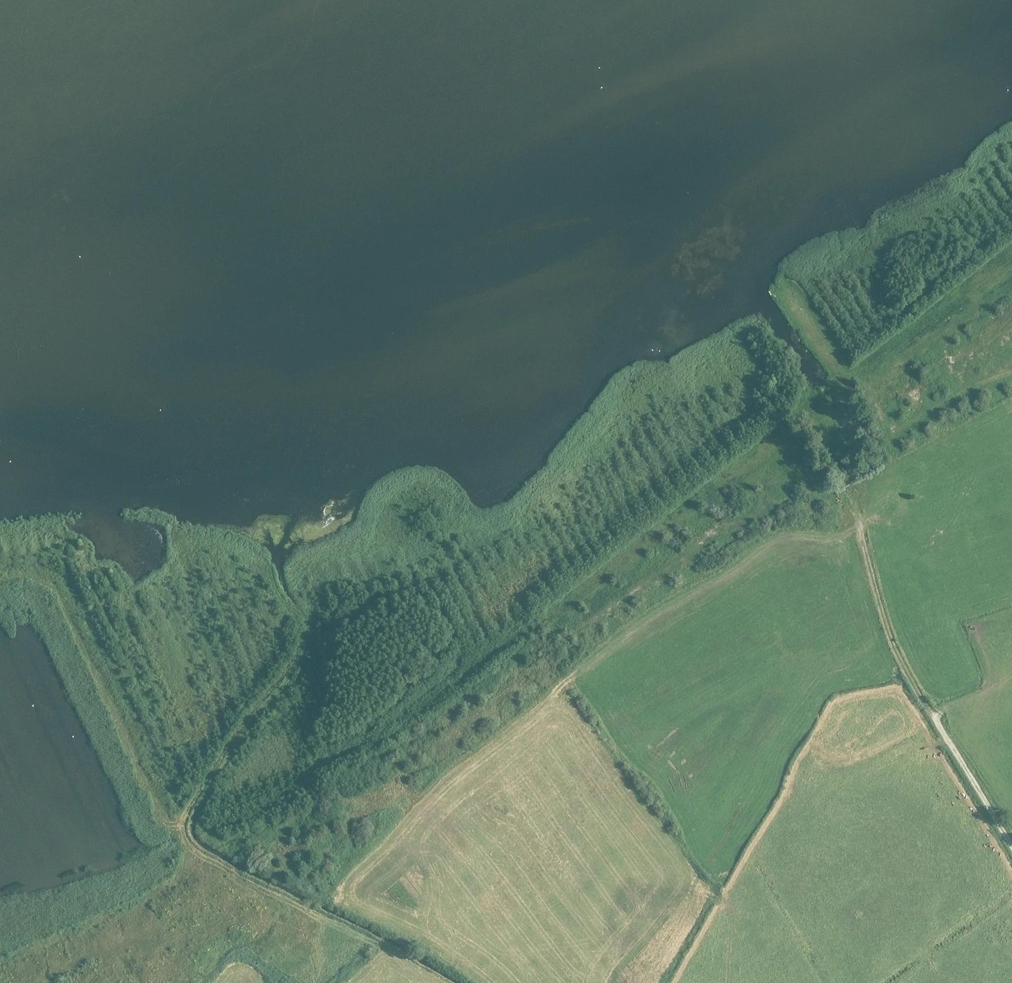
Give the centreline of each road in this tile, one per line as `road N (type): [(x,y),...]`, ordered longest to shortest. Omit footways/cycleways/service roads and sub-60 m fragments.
road 1 (track): [(848,490),(859,522),(894,465),(892,432),(1011,371)]
road 2 (track): [(859,522),(889,634),(935,717)]
road 3 (track): [(935,717),(1011,846)]

